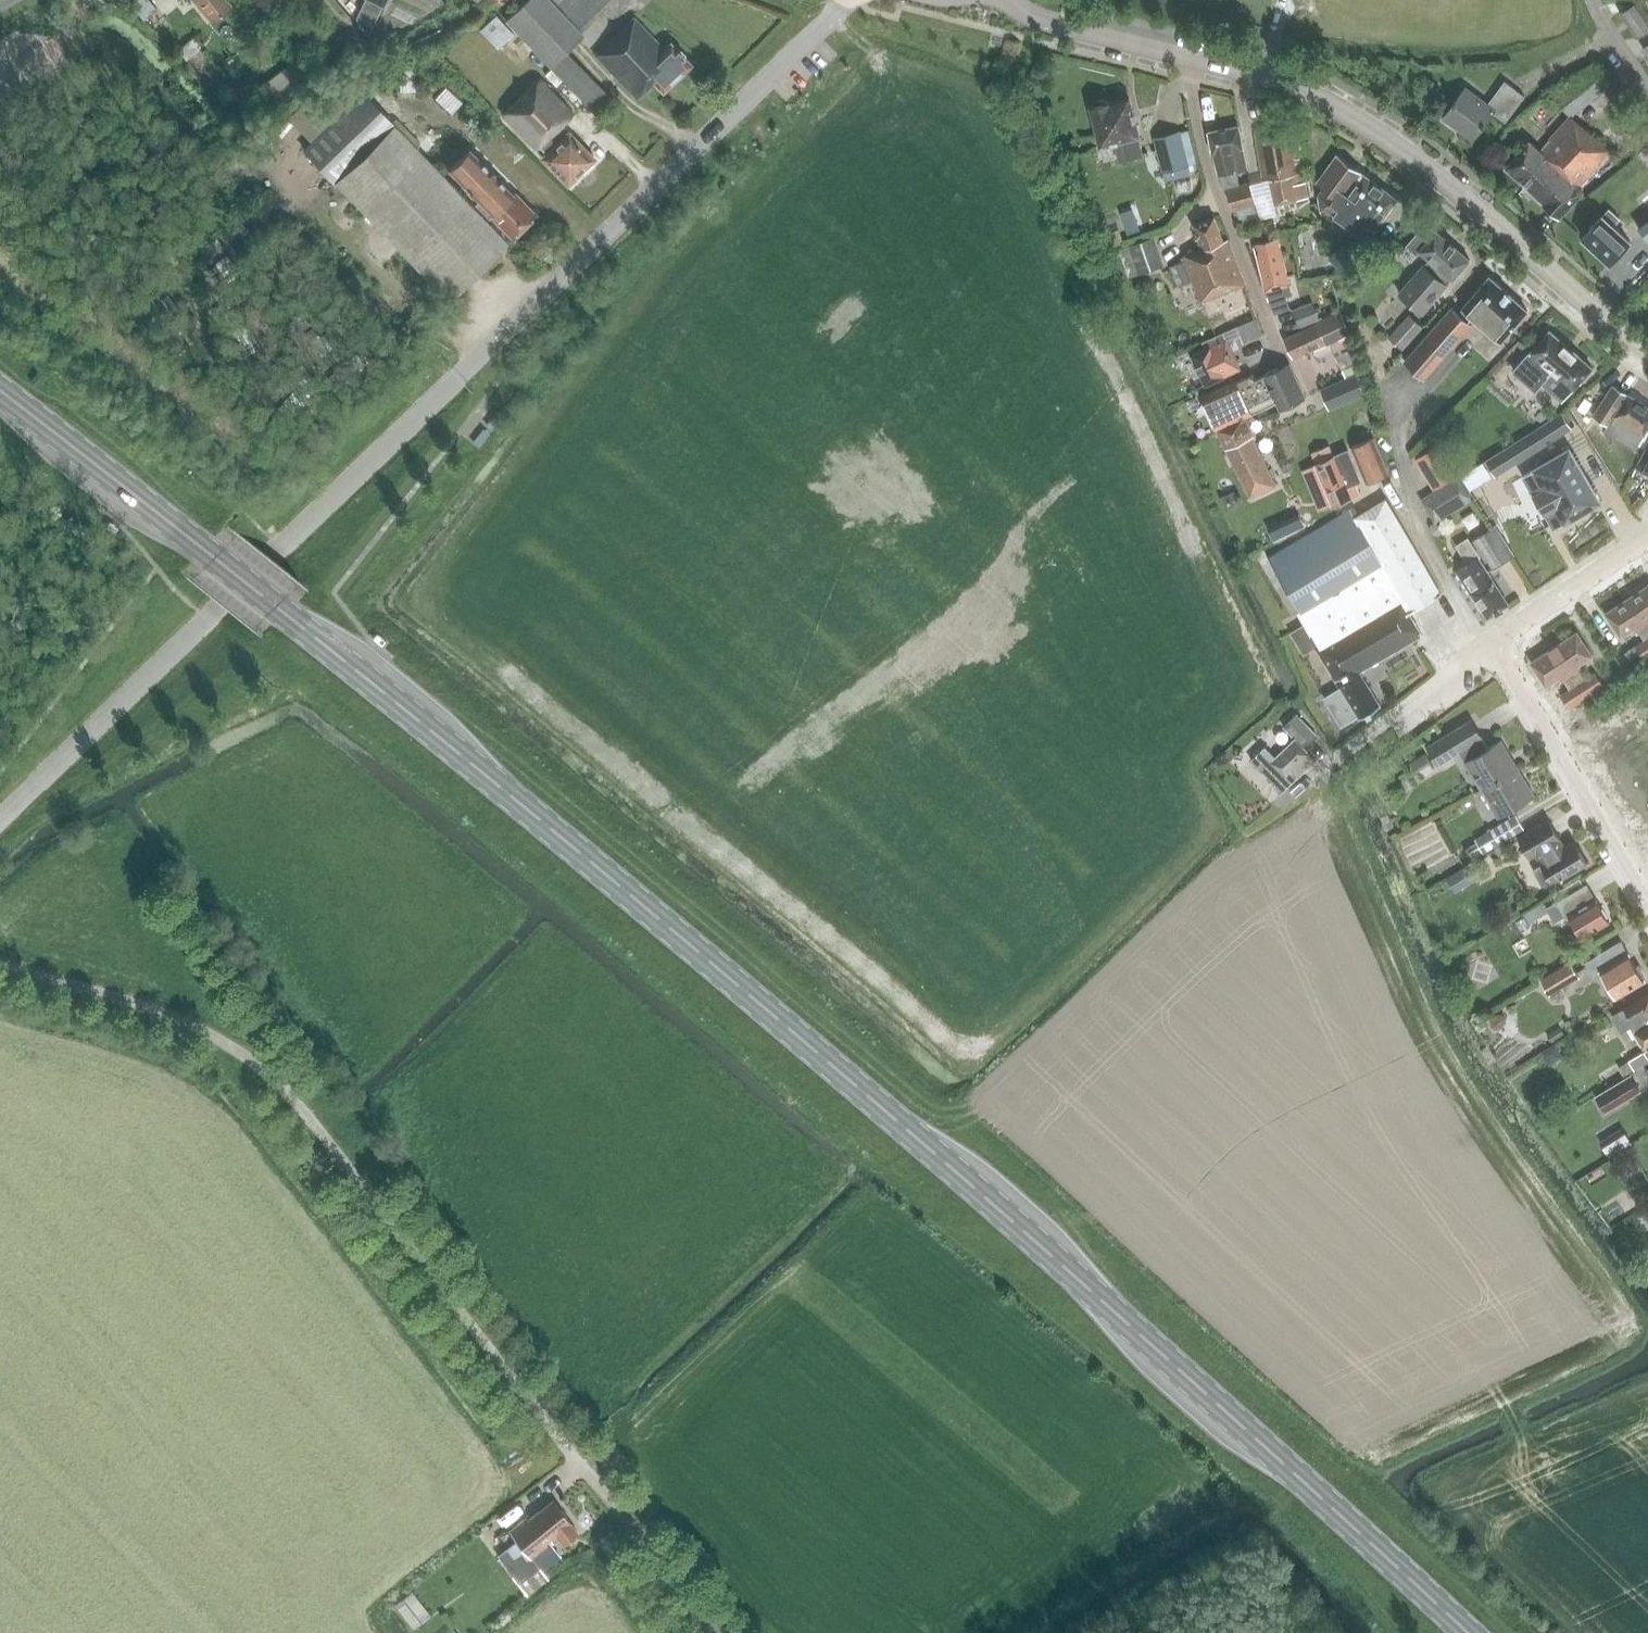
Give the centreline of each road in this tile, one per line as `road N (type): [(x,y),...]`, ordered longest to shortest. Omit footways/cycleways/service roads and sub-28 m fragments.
road 1 (primary): [(1469,1632),(1084,1283),(717,967),(378,687),(0,391)]
road 2 (unclassified): [(0,818),(844,0)]
road 3 (unclassified): [(0,964),(166,1015),(269,1073),(621,1516)]
road 4 (unclassified): [(1647,354),(1373,131),(1304,89),(1188,57)]
road 5 (residential): [(1188,57),(1204,155),(1279,355)]
road 6 (residential): [(1635,880),(1491,641)]
road 7 (residential): [(1327,765),(1491,641)]
road 8 (unclassified): [(1188,57),(1045,21),(1008,0)]
road 9 (residential): [(1491,641),(1647,536)]
road 10 (track): [(621,1516),(713,1632)]

